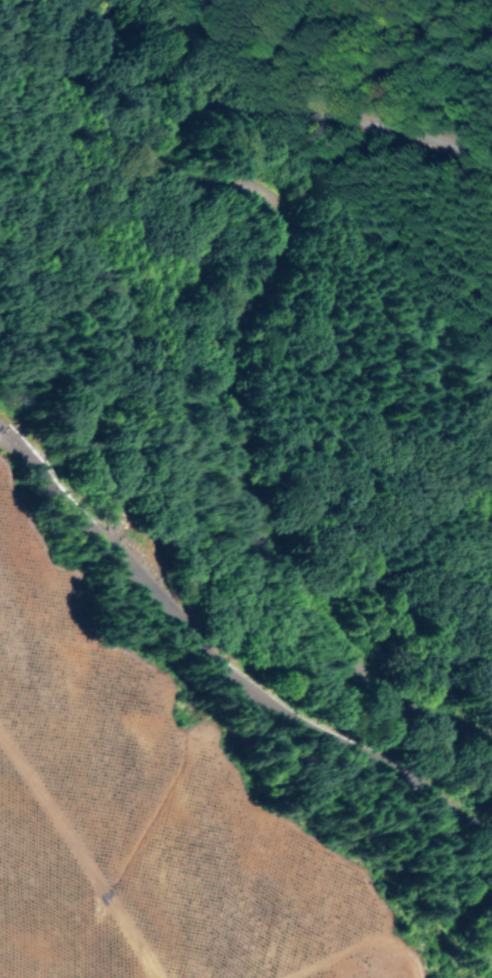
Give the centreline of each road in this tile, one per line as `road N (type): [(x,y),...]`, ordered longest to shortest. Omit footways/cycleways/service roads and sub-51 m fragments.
road 1 (tertiary): [(491,169),(395,137),(227,113),(203,113),(183,130),(177,158),(191,178),(255,192),(286,216),(287,250),(256,313),(243,367),(254,446),(306,568),(404,695),(437,721),(491,740)]
road 2 (tertiary): [(491,837),(358,763),(254,692),(0,440)]

